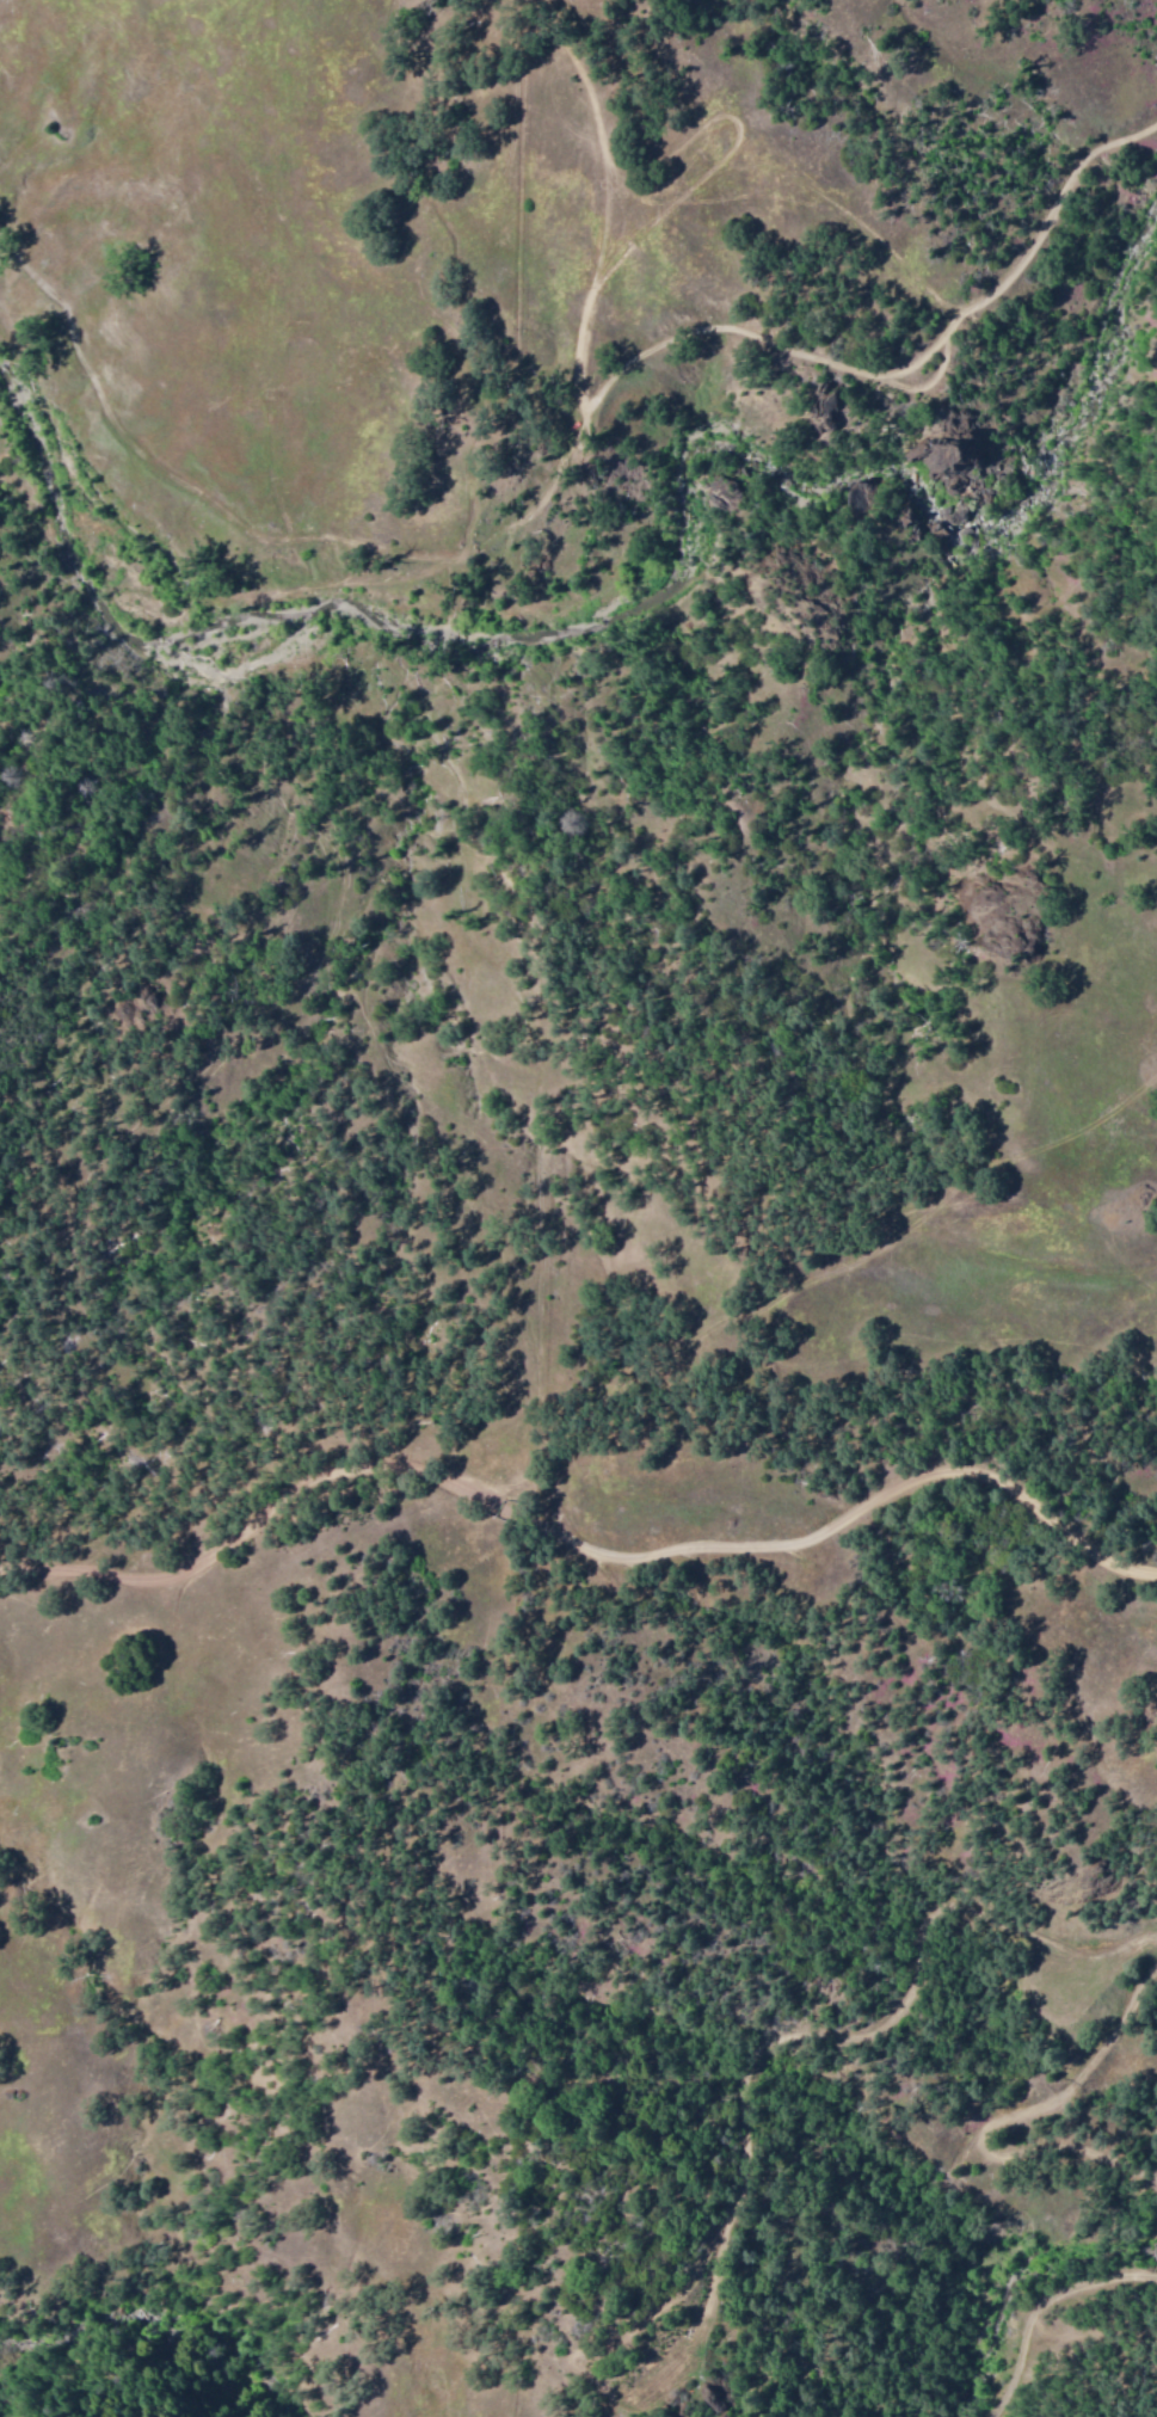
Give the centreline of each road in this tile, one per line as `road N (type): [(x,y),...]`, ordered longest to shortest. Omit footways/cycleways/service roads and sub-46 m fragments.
road 1 (track): [(1156,115),(1082,165),(1014,263),(906,367),(881,369),(826,355),(733,318),(669,320),(552,454),(530,516),(488,541),(382,570),(334,564),(266,533),(159,461),(113,411),(54,285),(0,241)]
road 2 (residential): [(0,1576),(81,1555),(164,1576),(211,1556),(299,1493),(401,1472),(460,1480),(515,1499),(605,1557),(807,1544),(947,1468),(1005,1476),(1047,1500),(1113,1557),(1156,1574)]
road 3 (residential): [(981,2416),(1009,2355),(1045,2306),(1097,2277),(1156,2268)]

